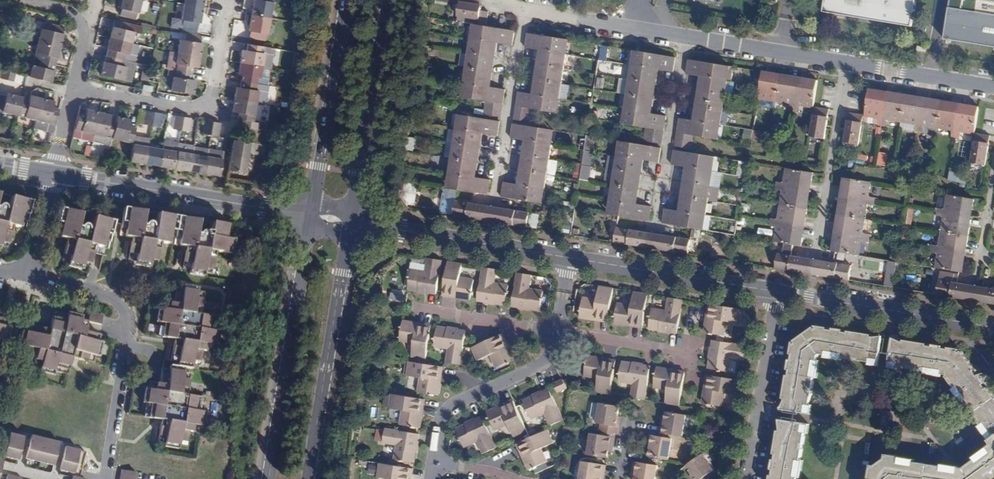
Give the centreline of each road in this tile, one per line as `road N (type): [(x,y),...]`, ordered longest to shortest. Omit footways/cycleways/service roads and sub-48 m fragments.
road 1 (residential): [(993,87),(503,5)]
road 2 (residential): [(570,258),(548,357),(445,411),(430,478)]
road 3 (residential): [(106,478),(127,313),(112,296),(33,276)]
road 4 (secondary): [(312,217),(269,478)]
road 5 (tertiary): [(54,174),(312,217)]
road 6 (secondary): [(308,478),(350,223)]
road 7 (residential): [(228,0),(209,107),(74,90)]
road 8 (secondary): [(350,223),(388,0)]
road 9 (tertiary): [(350,223),(570,258)]
road 10 (secondary): [(348,0),(312,217)]
road 11 (tertiary): [(778,292),(993,327)]
road 12 (tertiary): [(570,258),(778,292)]
road 13 (residential): [(747,478),(778,292)]
road 14 (residential): [(23,0),(81,23),(74,90)]

